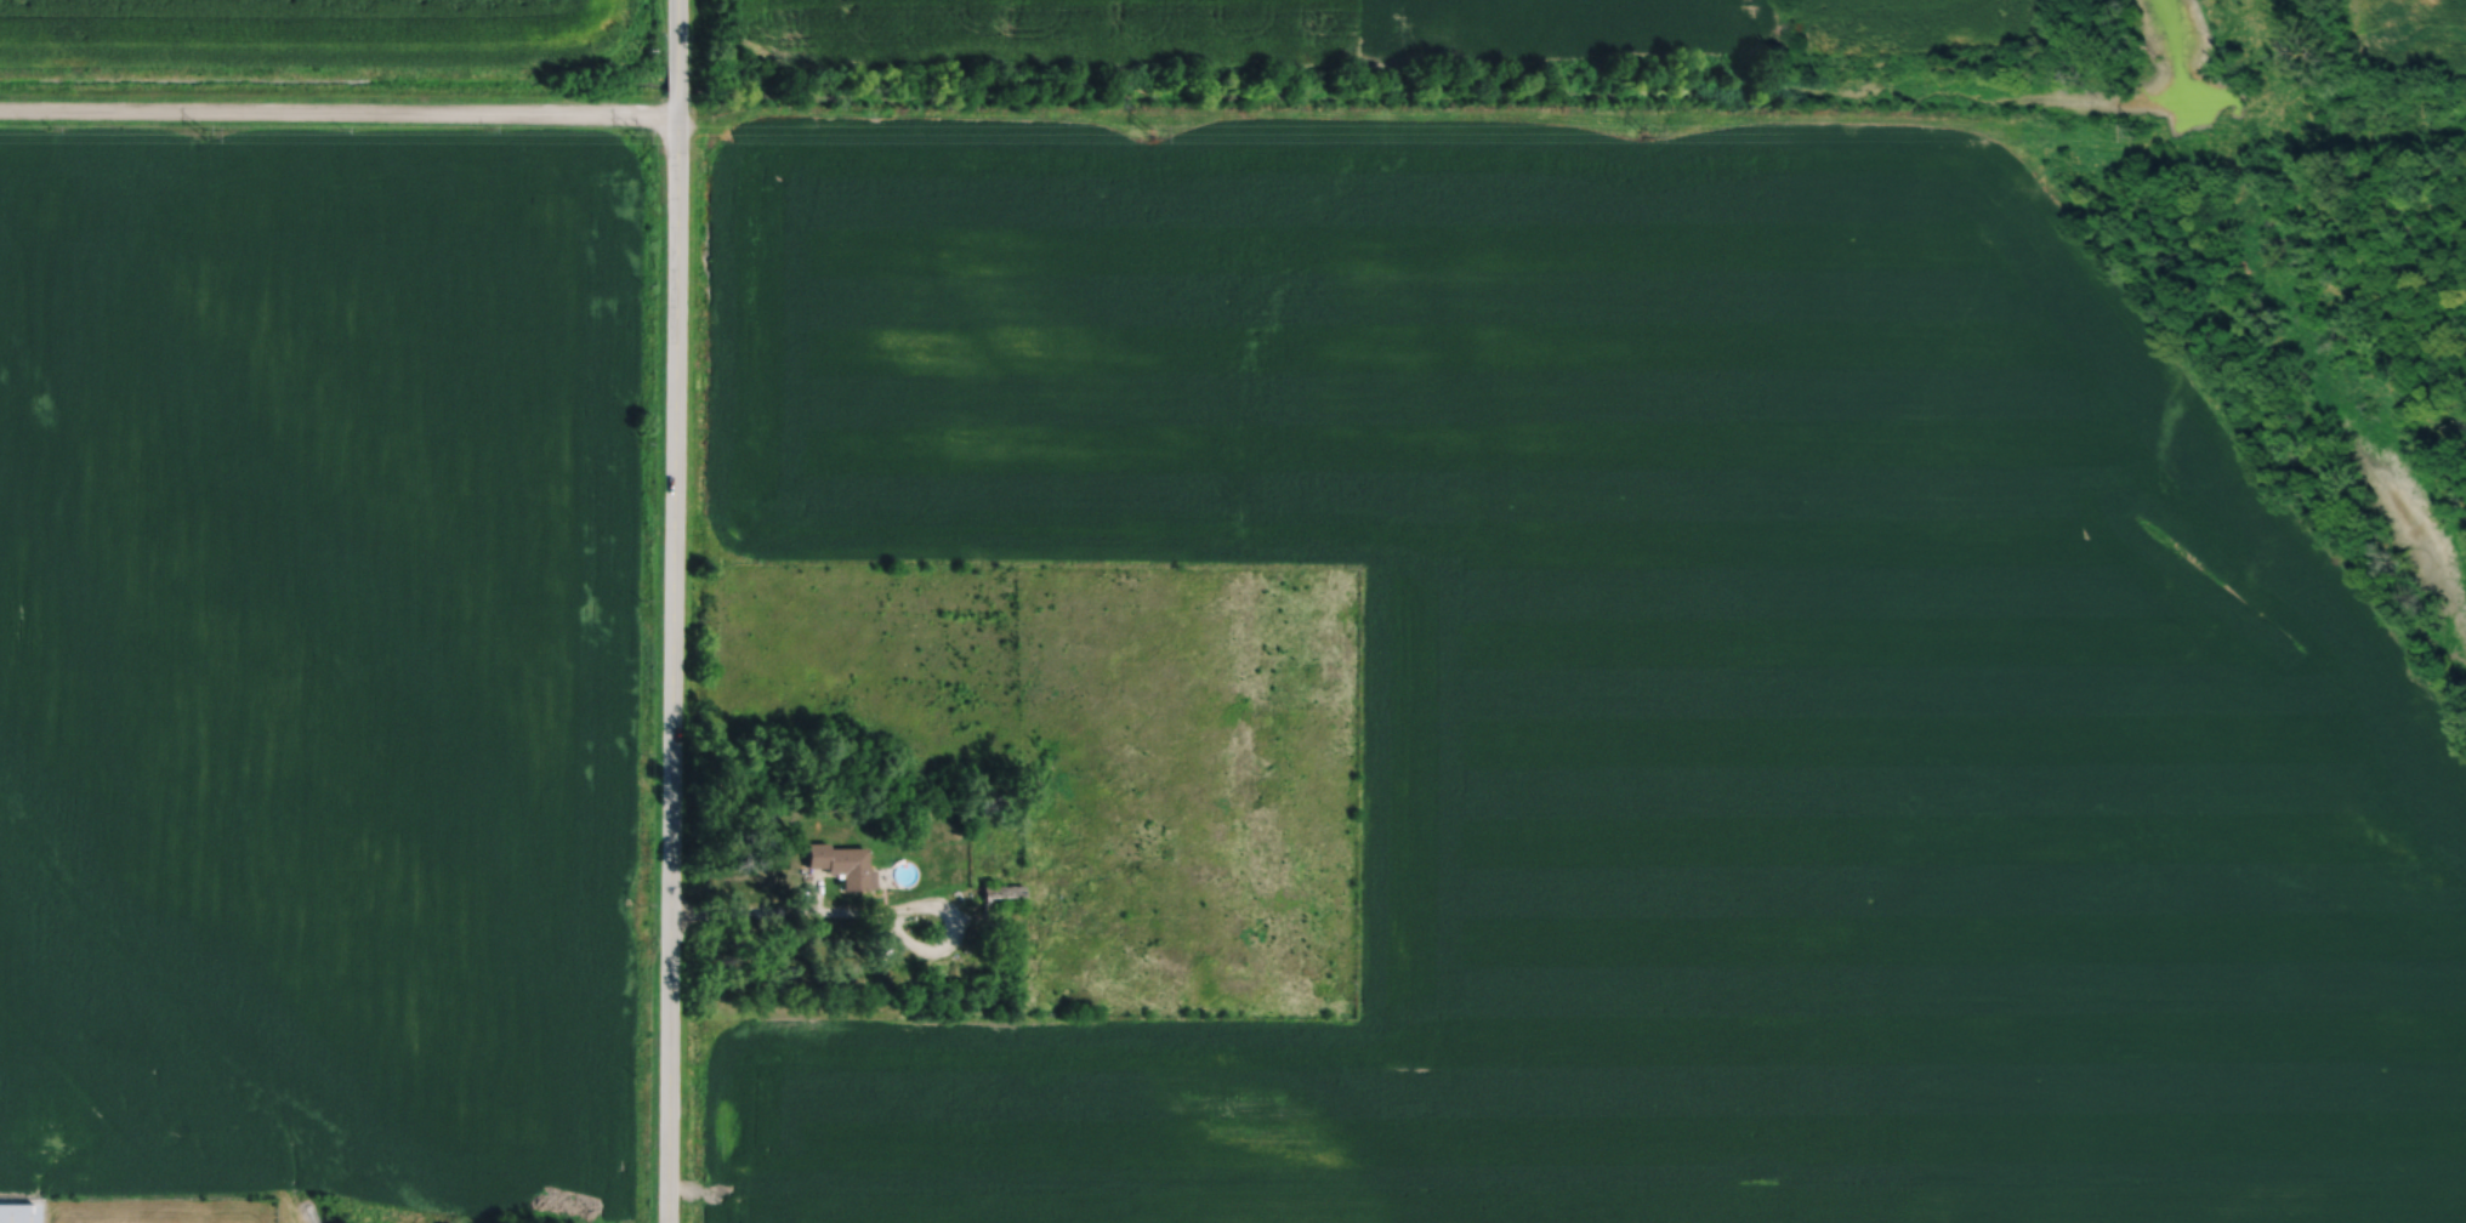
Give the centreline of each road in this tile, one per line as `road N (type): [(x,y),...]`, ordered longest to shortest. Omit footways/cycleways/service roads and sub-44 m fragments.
road 1 (residential): [(666,1222),(677,103)]
road 2 (residential): [(677,115),(0,109)]

